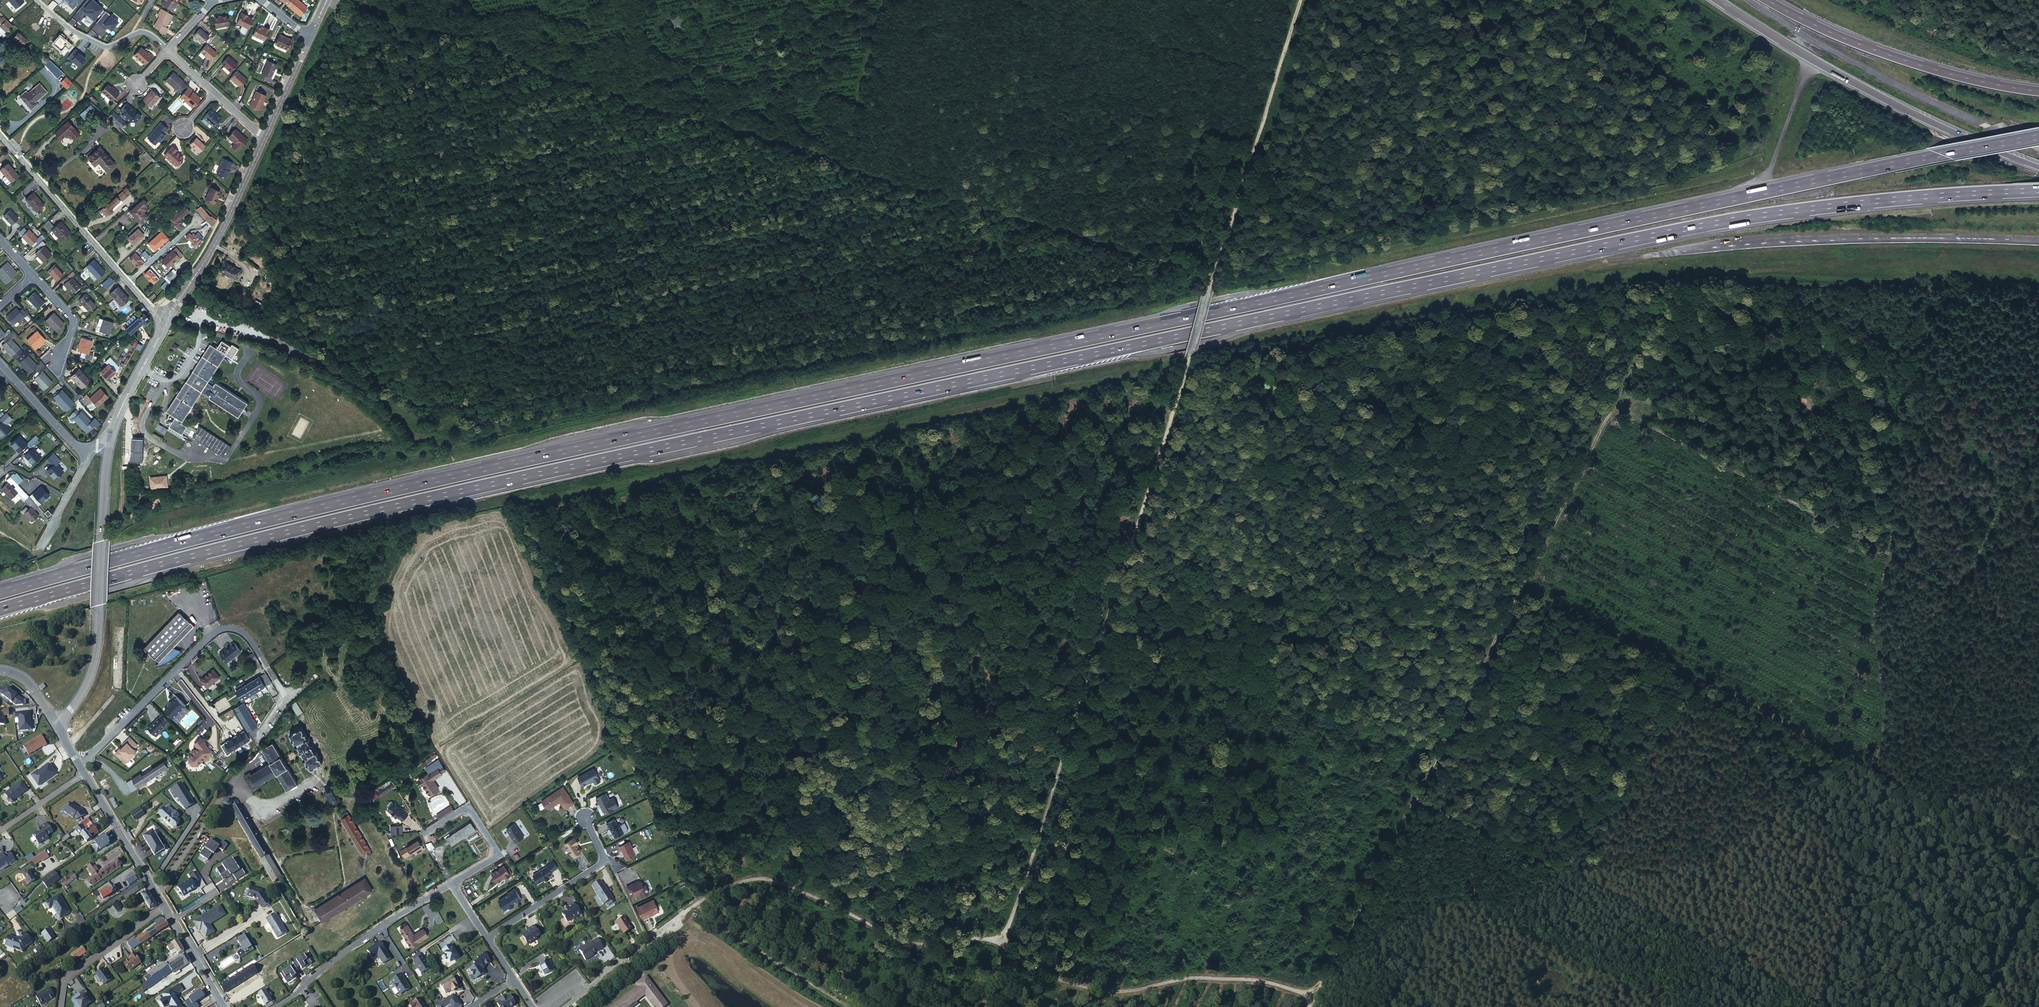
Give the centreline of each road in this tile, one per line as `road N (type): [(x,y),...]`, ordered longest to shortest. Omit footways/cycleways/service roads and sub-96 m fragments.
road 1 (motorway): [(2038,136),(522,460),(0,592)]
road 2 (motorway): [(0,609),(525,477),(1515,265),(1771,214),(2038,190)]
road 3 (track): [(1299,0),(1001,942),(1076,986),(1126,992),(1182,979),(1257,980),(1312,995),(1309,1006)]
road 4 (track): [(1616,404),(2038,632)]
road 5 (track): [(1839,1006),(1419,792)]
road 6 (track): [(2038,293),(1664,286)]
road 7 (motorway): [(1719,0),(1877,94),(2038,165)]
road 8 (residential): [(77,762),(209,634),(227,627),(251,639),(285,697),(255,746)]
road 9 (track): [(698,904),(755,879),(903,941),(1001,942)]
road 10 (unclassified): [(55,725),(89,677),(96,647),(110,442)]
road 11 (motorway): [(2038,92),(1857,44),(1768,0)]
road 12 (track): [(1312,995),(1440,748)]
road 13 (residential): [(163,324),(0,134)]
road 14 (unclassified): [(163,324),(263,135)]
road 15 (track): [(697,905),(856,1006)]
road 16 (residential): [(485,937),(599,865),(583,816)]
road 17 (track): [(880,0),(838,160)]
road 18 (residential): [(84,773),(166,910)]
road 19 (unclassified): [(400,912),(275,1006)]
road 20 (residential): [(36,0),(107,48),(143,32),(167,49)]
road 21 (residential): [(434,826),(467,806),(498,855),(450,884)]
road 22 (residential): [(60,1006),(64,979),(166,910)]
road 23 (residential): [(698,904),(588,991)]
road 24 (unclassified): [(110,442),(123,399),(163,324)]
road 25 (track): [(2038,891),(1983,1006)]
road 26 (residential): [(0,364),(87,449)]

